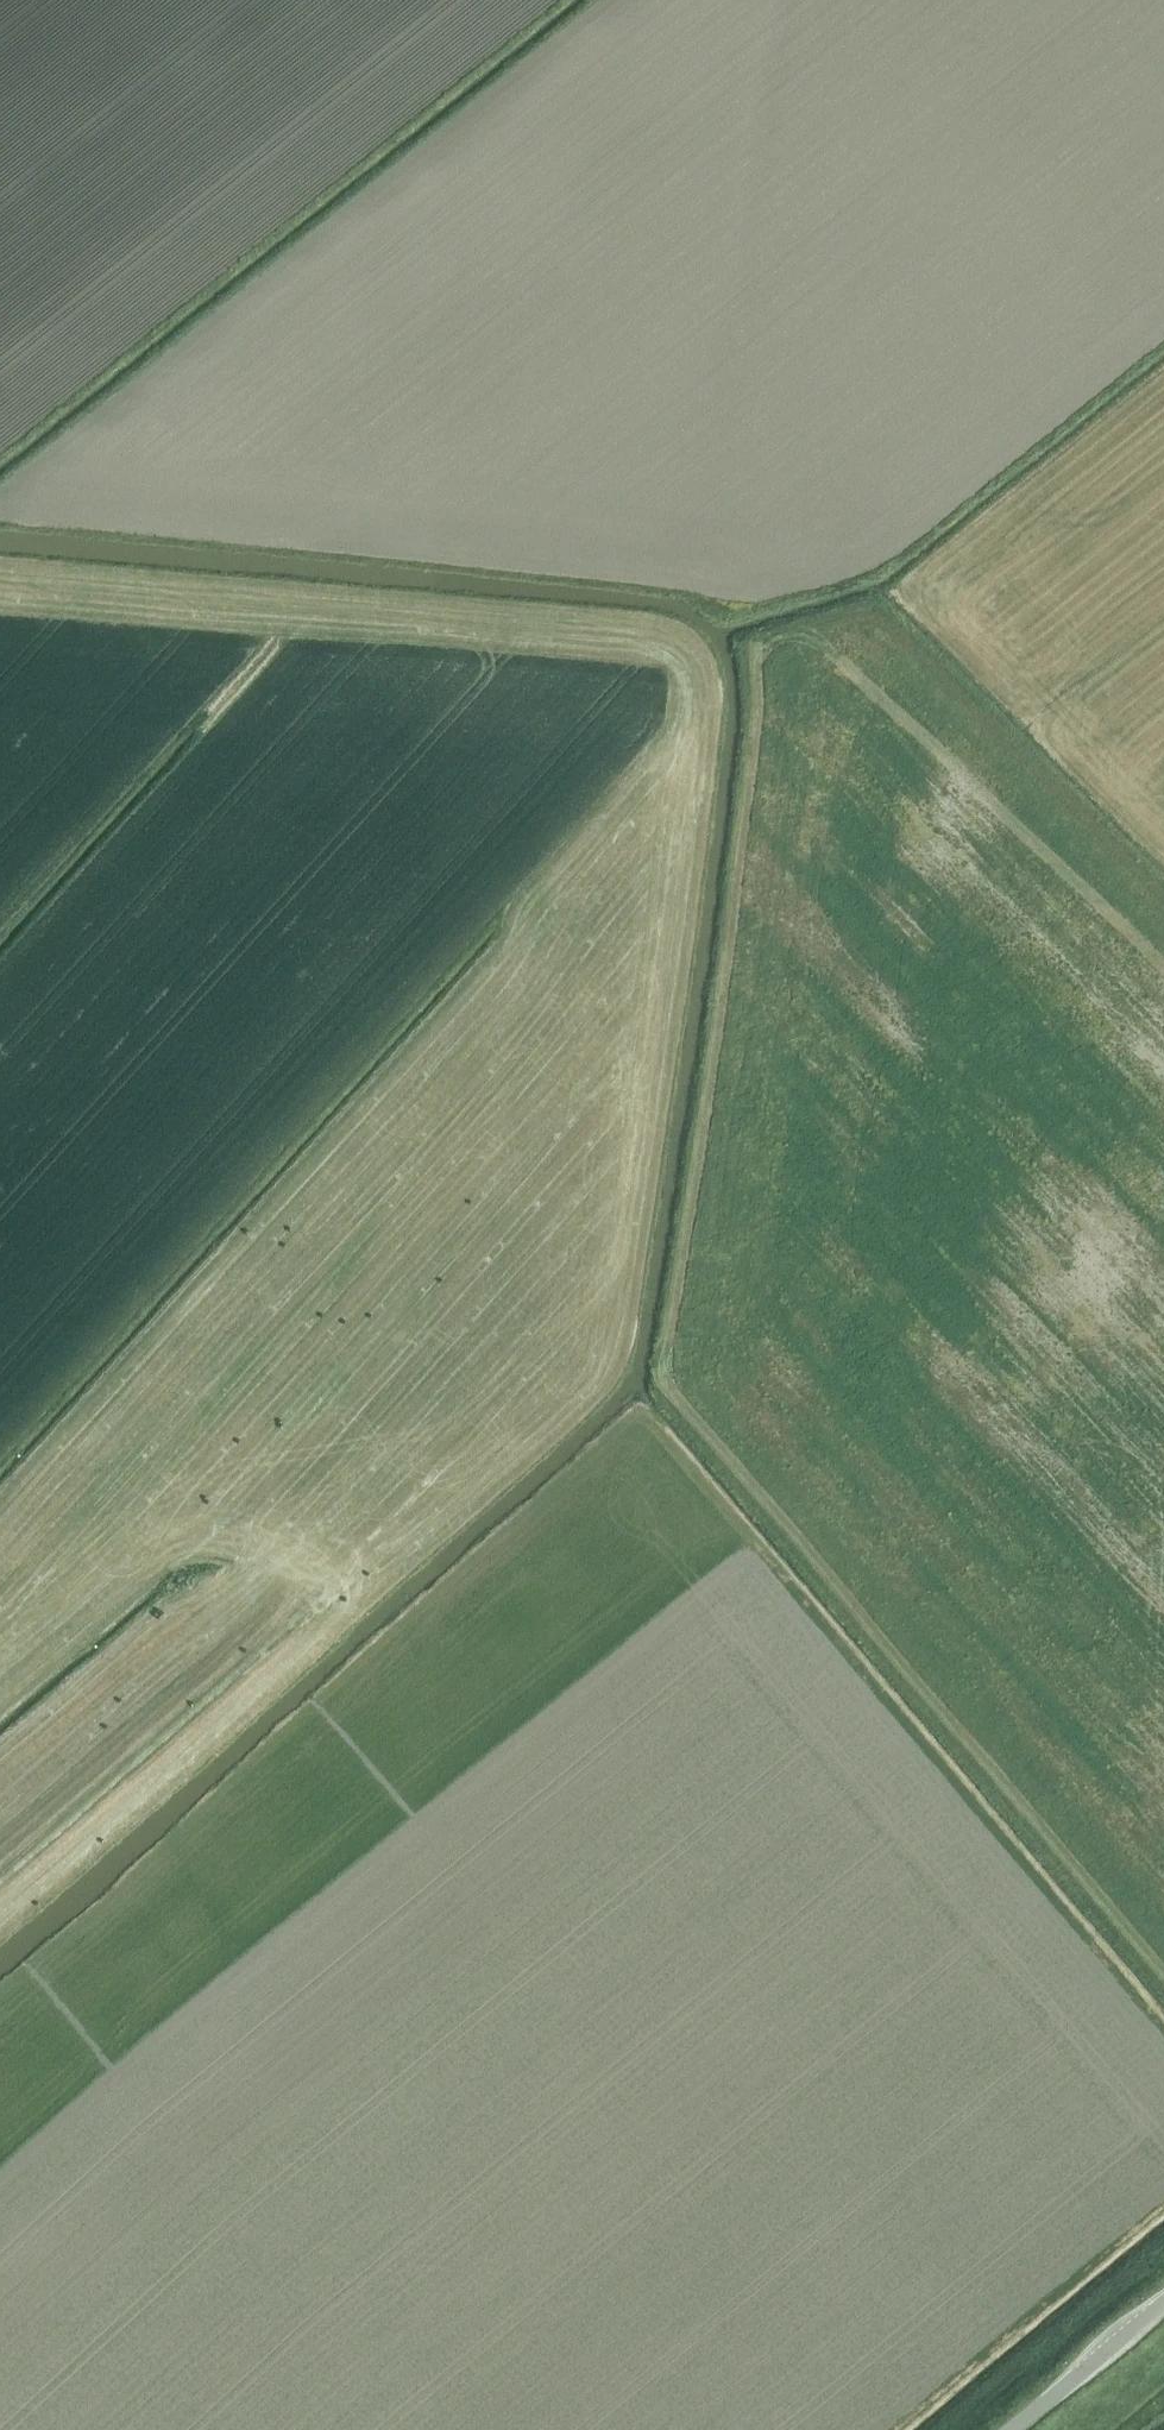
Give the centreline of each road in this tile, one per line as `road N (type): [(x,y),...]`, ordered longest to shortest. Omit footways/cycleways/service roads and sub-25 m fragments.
road 1 (track): [(664,1078),(608,1369),(534,1451),(385,1576),(282,1624),(0,1875)]
road 2 (unclassified): [(1012,2429),(1163,2302)]

